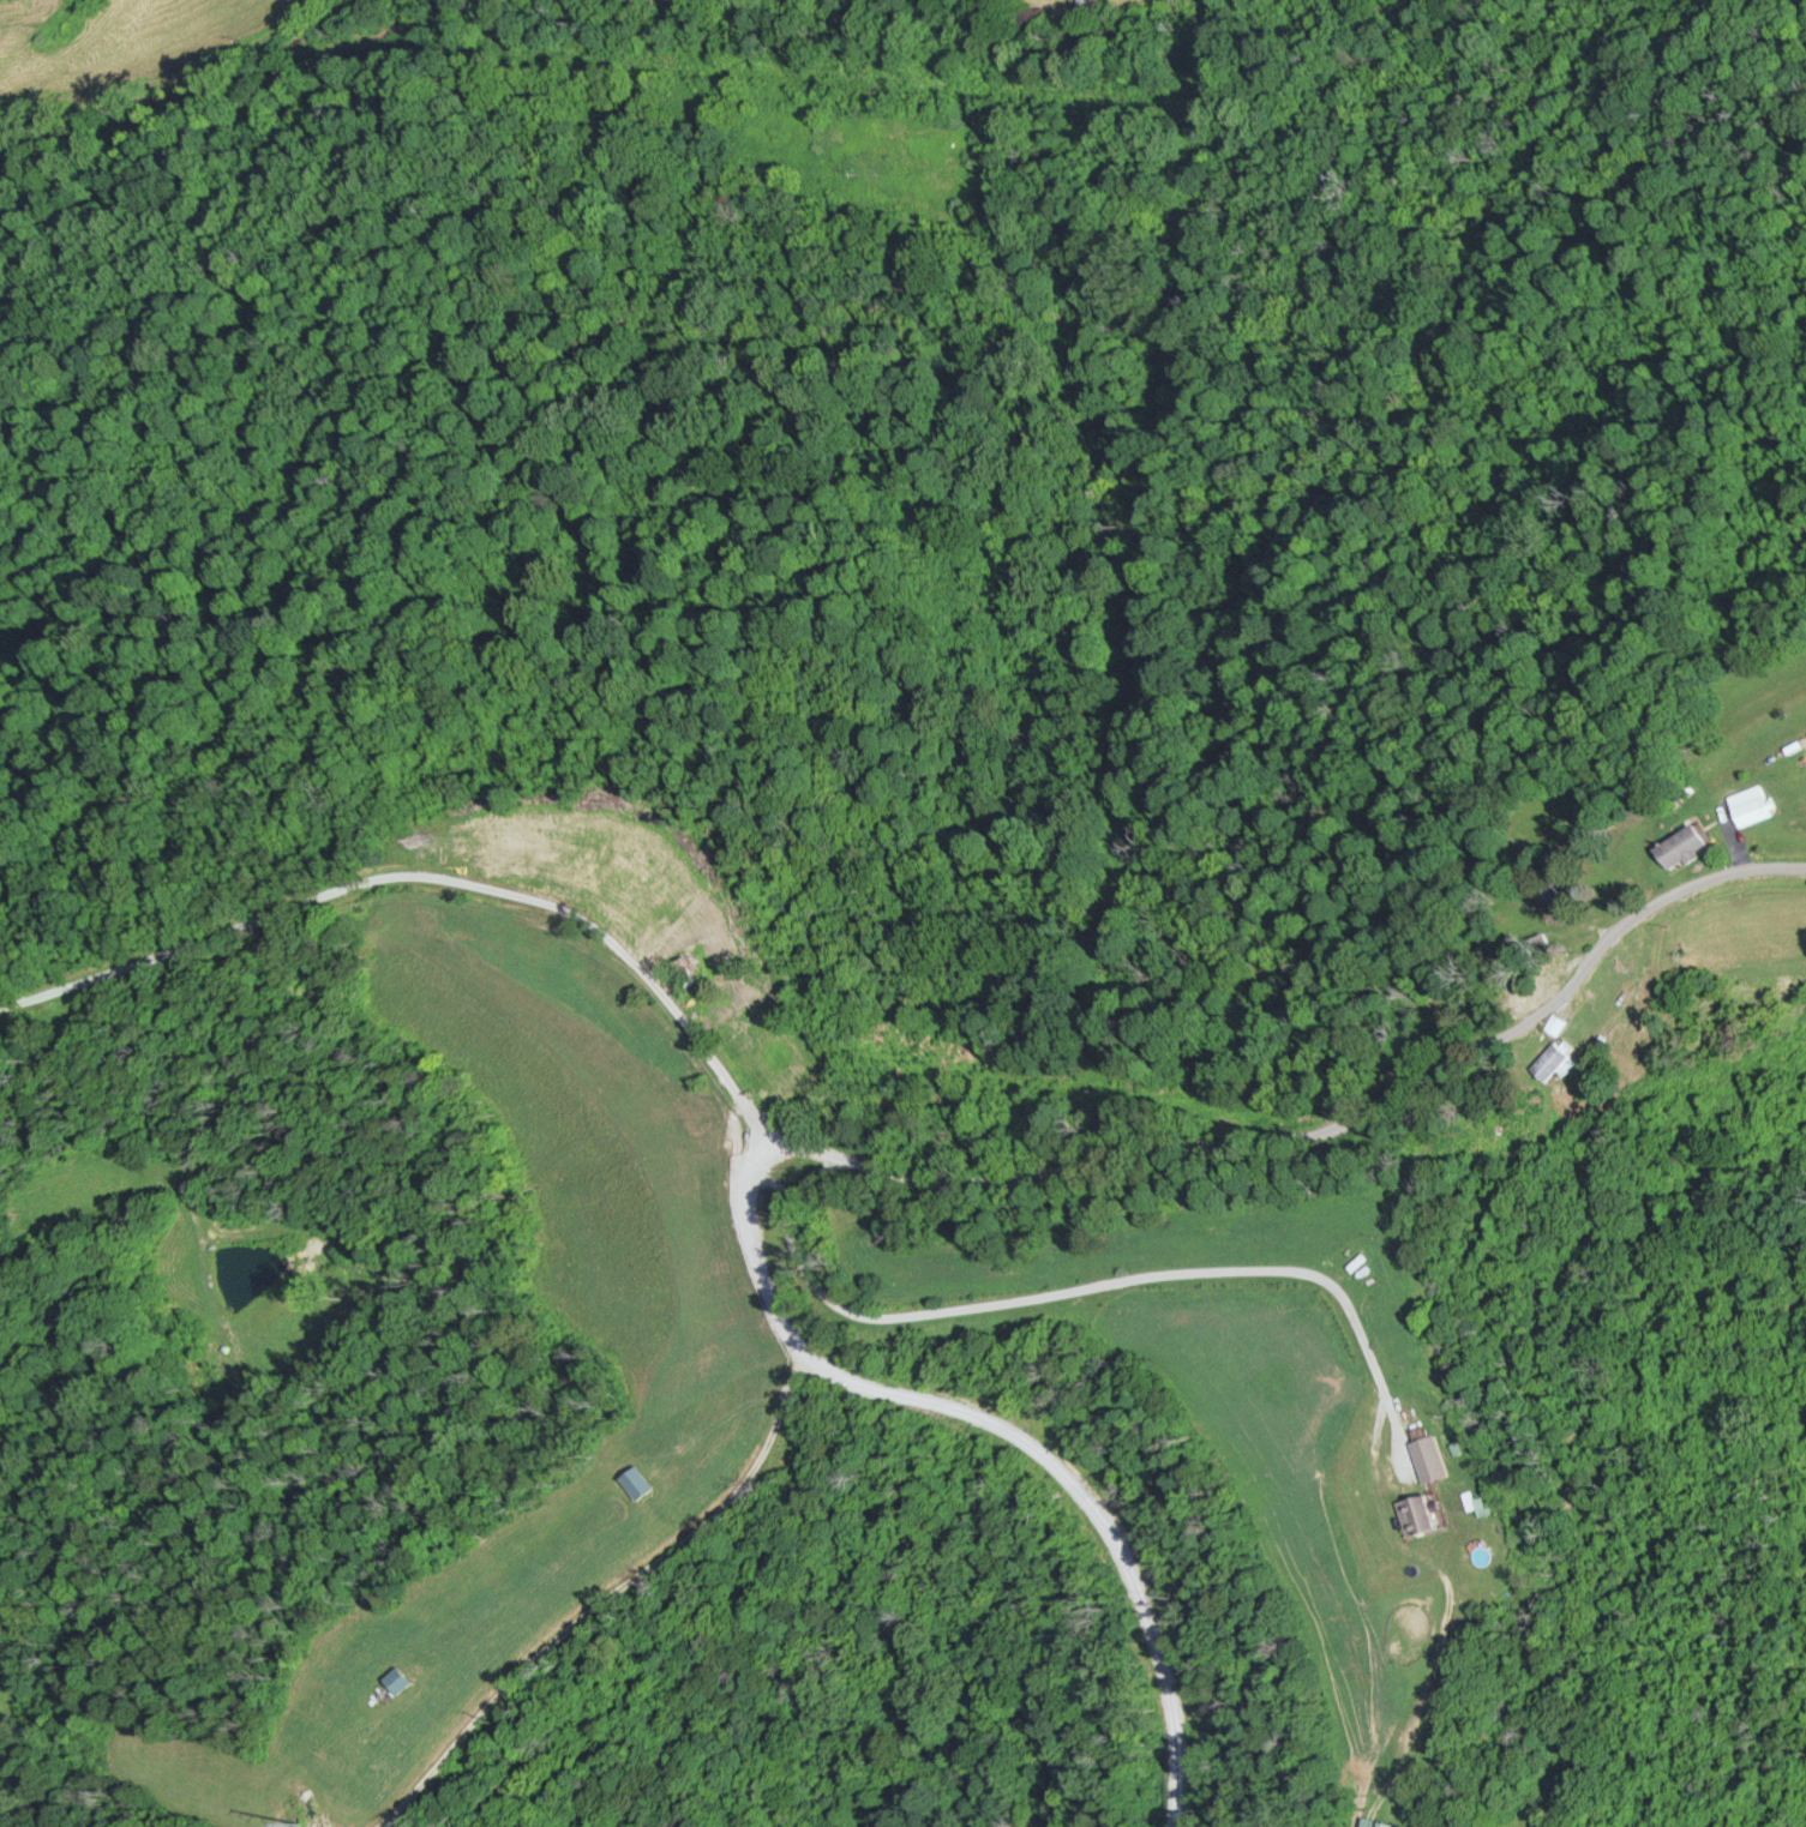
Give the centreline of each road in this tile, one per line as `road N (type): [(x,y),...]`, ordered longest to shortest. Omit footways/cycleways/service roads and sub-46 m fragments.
road 1 (residential): [(1805,865),(1762,863),(1667,894),(1542,1012),(1361,1130),(1304,1150),(1082,1179),(895,1171),(780,1141),(662,993),(589,919),(450,877),(397,877),(334,895),(0,1004)]
road 2 (residential): [(0,131),(144,77),(276,0)]

